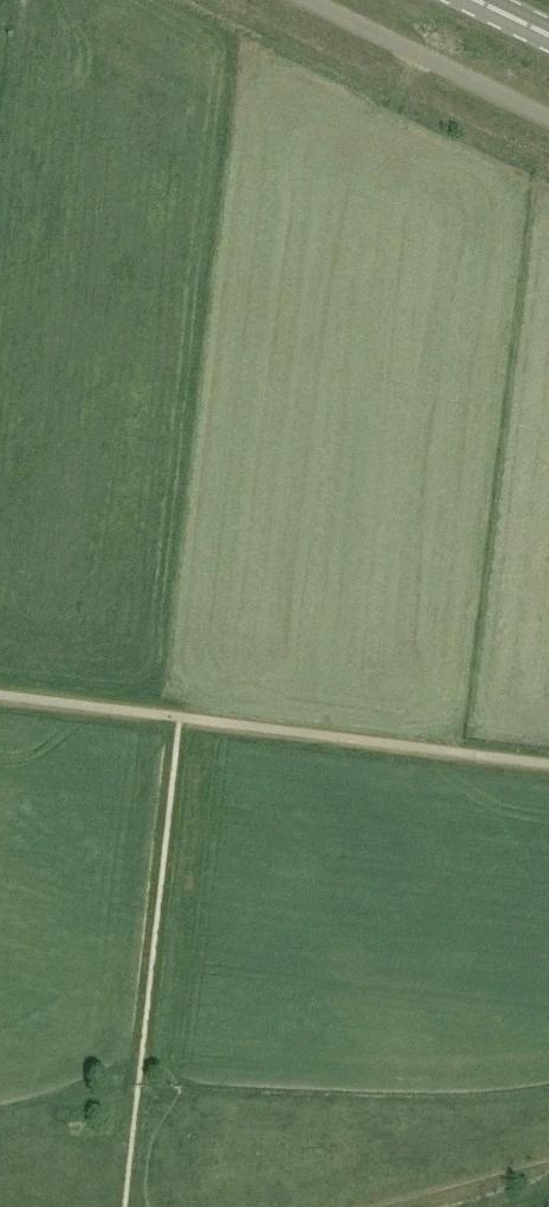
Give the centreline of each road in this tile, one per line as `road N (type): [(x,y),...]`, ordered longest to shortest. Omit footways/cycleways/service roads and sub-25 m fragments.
road 1 (unclassified): [(548,120),(303,0)]

